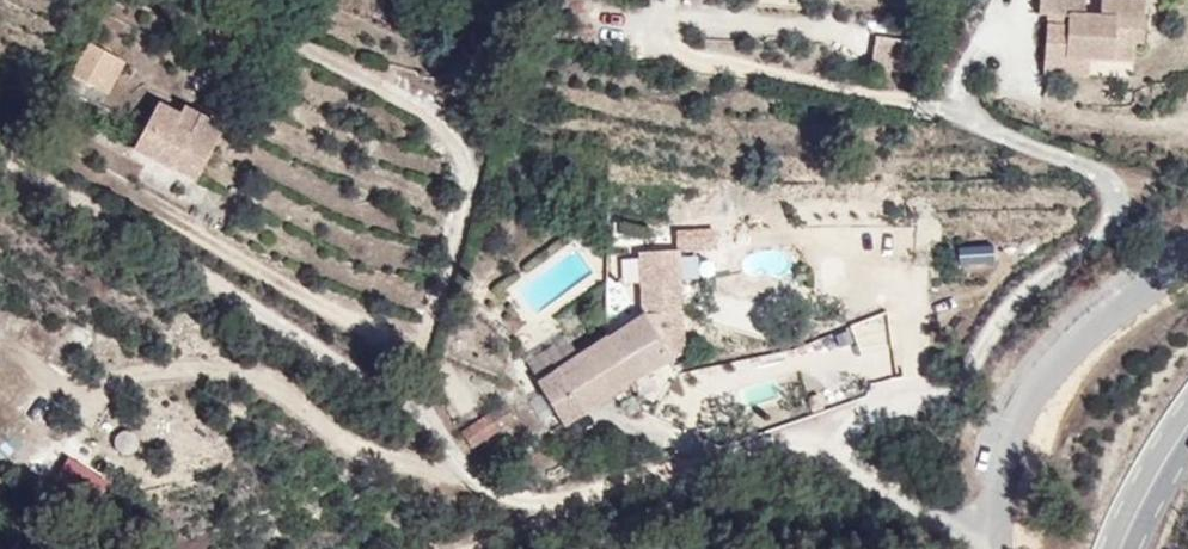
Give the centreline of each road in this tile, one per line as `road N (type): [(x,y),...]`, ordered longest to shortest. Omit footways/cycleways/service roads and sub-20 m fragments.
road 1 (primary): [(1120,548),(1187,429)]

